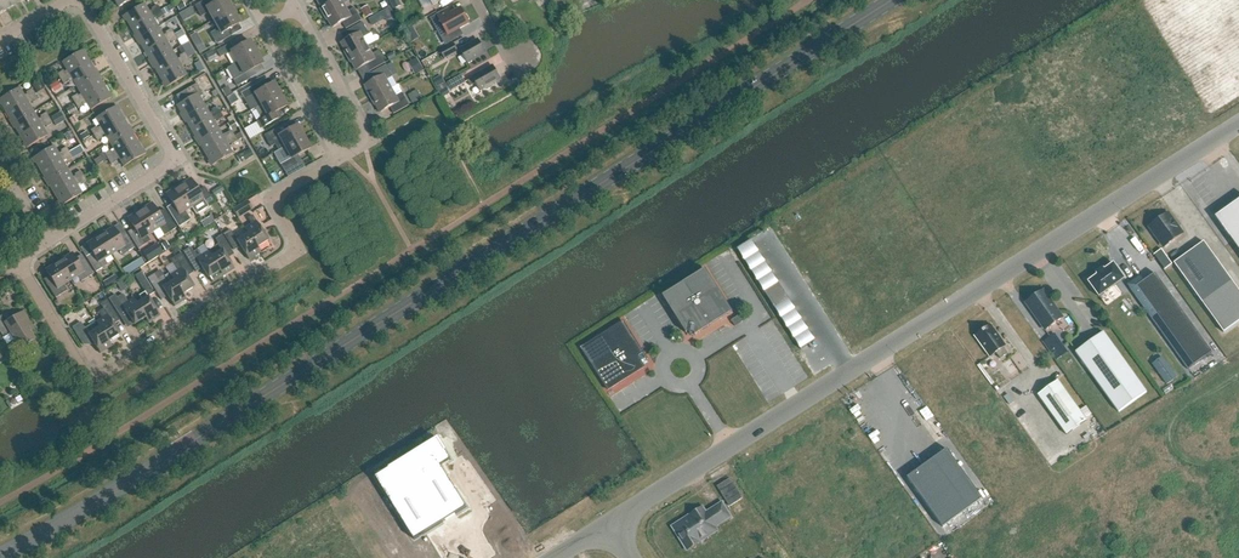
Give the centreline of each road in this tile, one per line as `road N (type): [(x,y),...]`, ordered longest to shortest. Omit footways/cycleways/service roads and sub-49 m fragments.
road 1 (primary): [(0,556),(893,0)]
road 2 (unclassified): [(610,527),(1238,126)]
road 3 (residential): [(23,261),(89,377),(299,251),(272,200),(337,161)]
road 4 (residential): [(337,161),(372,139),(299,8)]
road 5 (residential): [(177,164),(84,0)]
road 6 (residential): [(177,164),(46,246)]
road 7 (residential): [(265,28),(337,161)]

